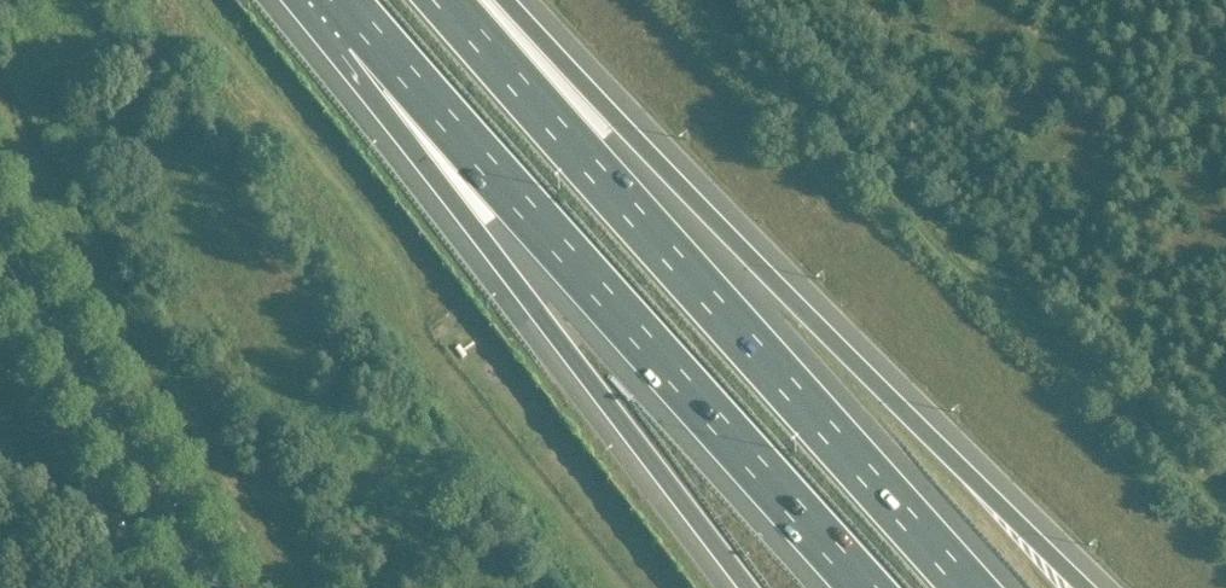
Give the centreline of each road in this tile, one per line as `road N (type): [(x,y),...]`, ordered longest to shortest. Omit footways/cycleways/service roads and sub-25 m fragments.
road 1 (motorway): [(1087,587),(608,110),(510,0)]
road 2 (motorway): [(956,587),(558,146),(437,0)]
road 3 (motorway): [(369,26),(879,587)]
road 4 (motorway): [(369,26),(480,232),(749,587)]
road 5 (secondary): [(208,587),(0,251)]

